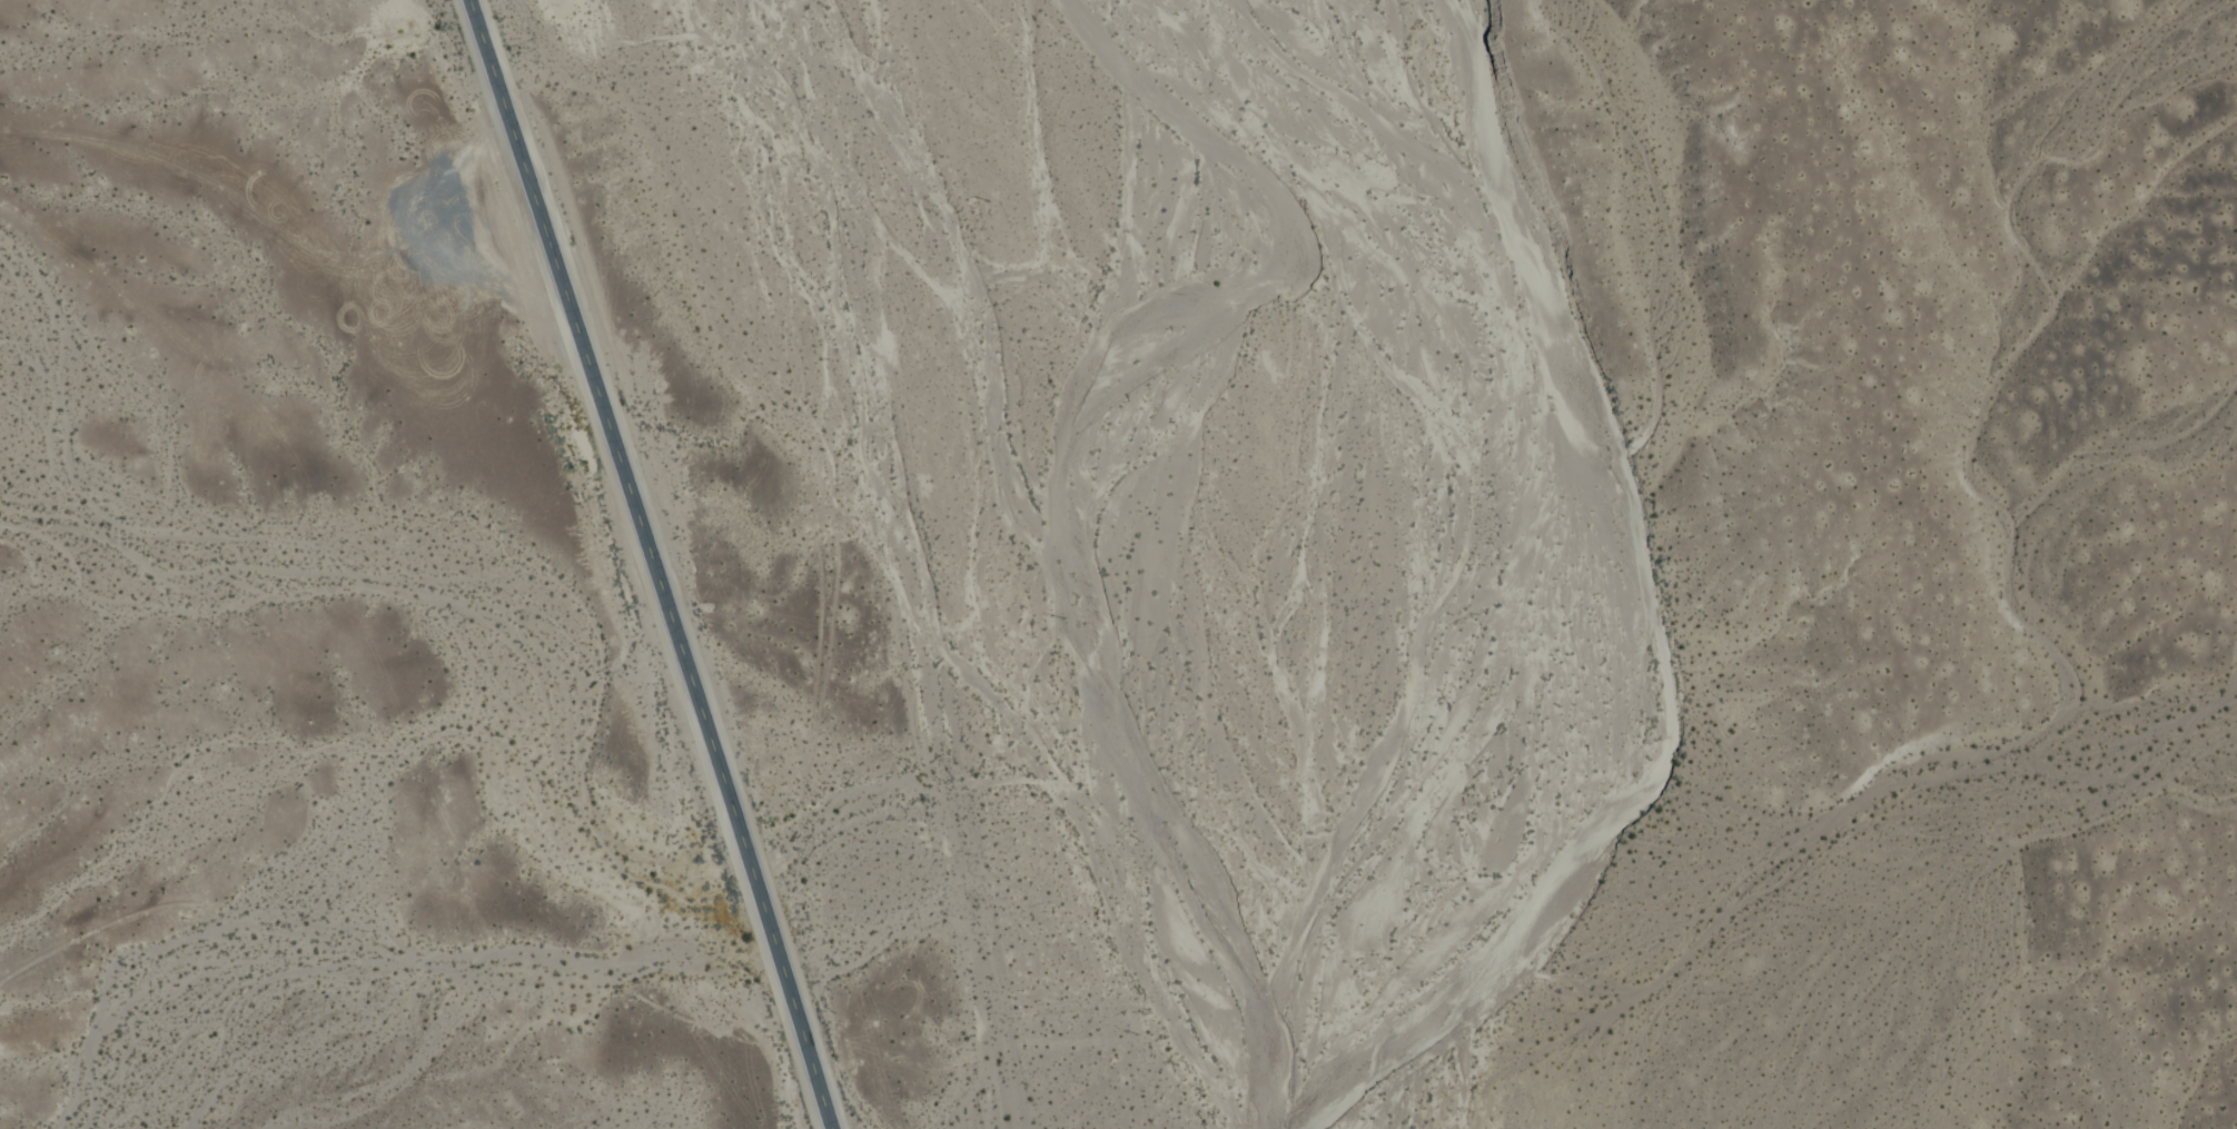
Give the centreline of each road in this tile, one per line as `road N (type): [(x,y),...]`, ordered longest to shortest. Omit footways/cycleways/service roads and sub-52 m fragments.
road 1 (secondary): [(474,0),(836,1128)]

